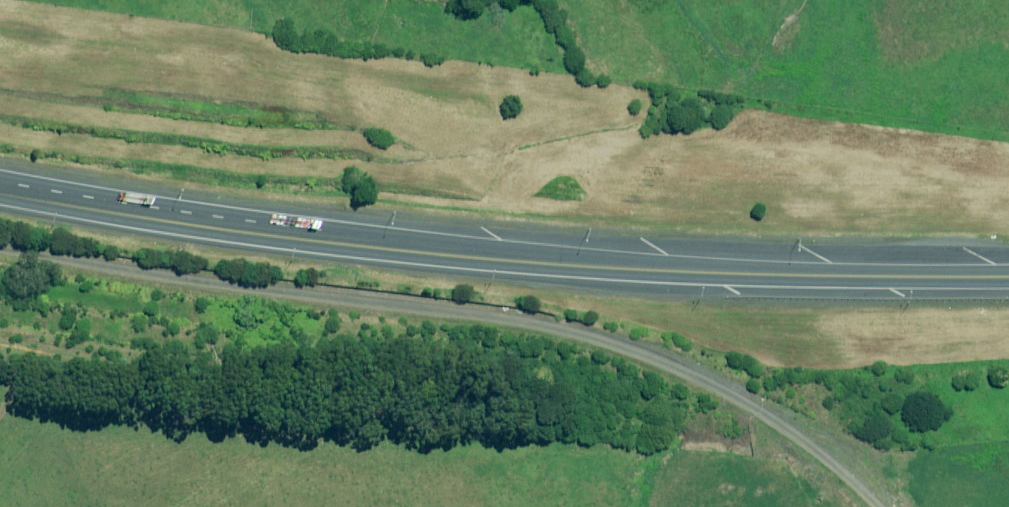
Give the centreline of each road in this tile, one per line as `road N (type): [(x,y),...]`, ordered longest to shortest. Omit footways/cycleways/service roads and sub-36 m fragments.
road 1 (trunk): [(0,188),(548,267),(1008,280)]
road 2 (unclassified): [(880,506),(822,451),(659,357),(453,307),(0,235)]

